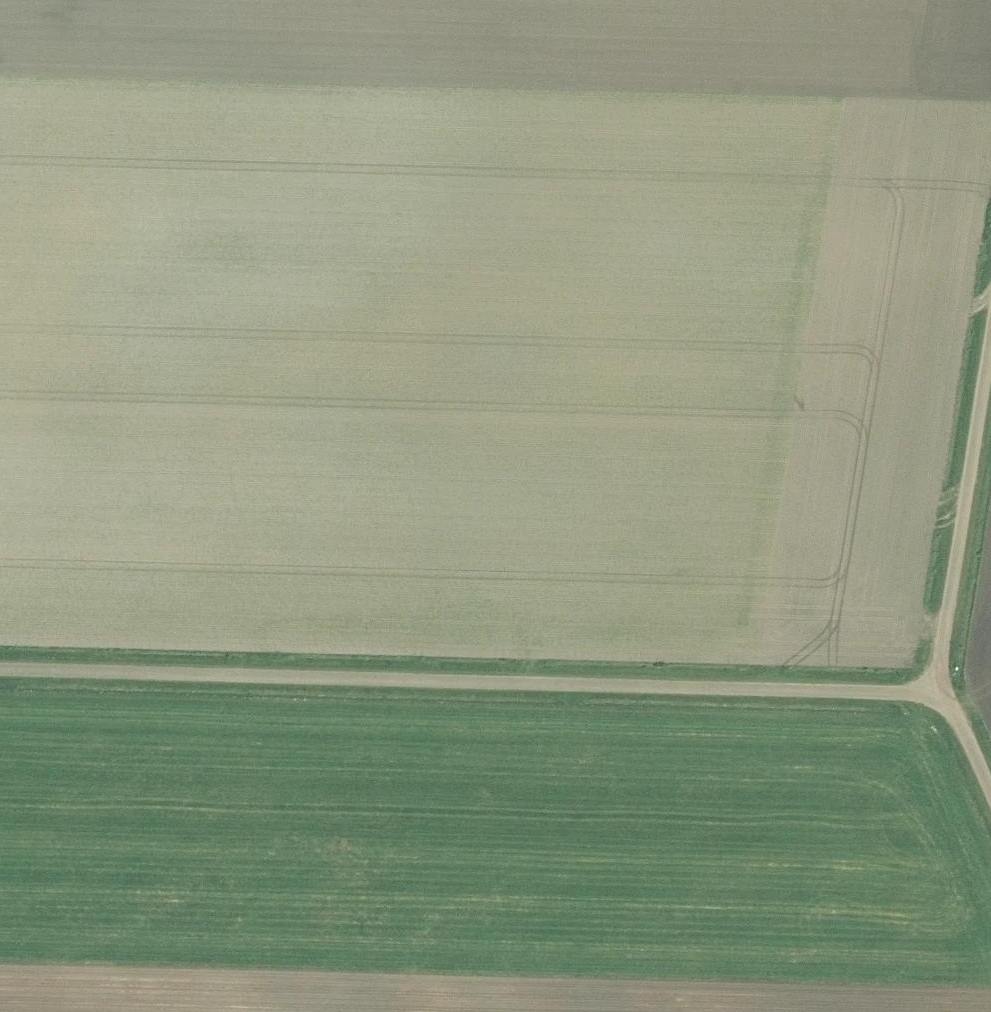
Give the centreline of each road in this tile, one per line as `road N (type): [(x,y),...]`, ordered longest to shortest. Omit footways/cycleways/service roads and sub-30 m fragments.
road 1 (unclassified): [(942,693),(0,669)]
road 2 (unclassified): [(942,693),(939,664),(990,332)]
road 3 (unclassified): [(990,805),(942,693)]

